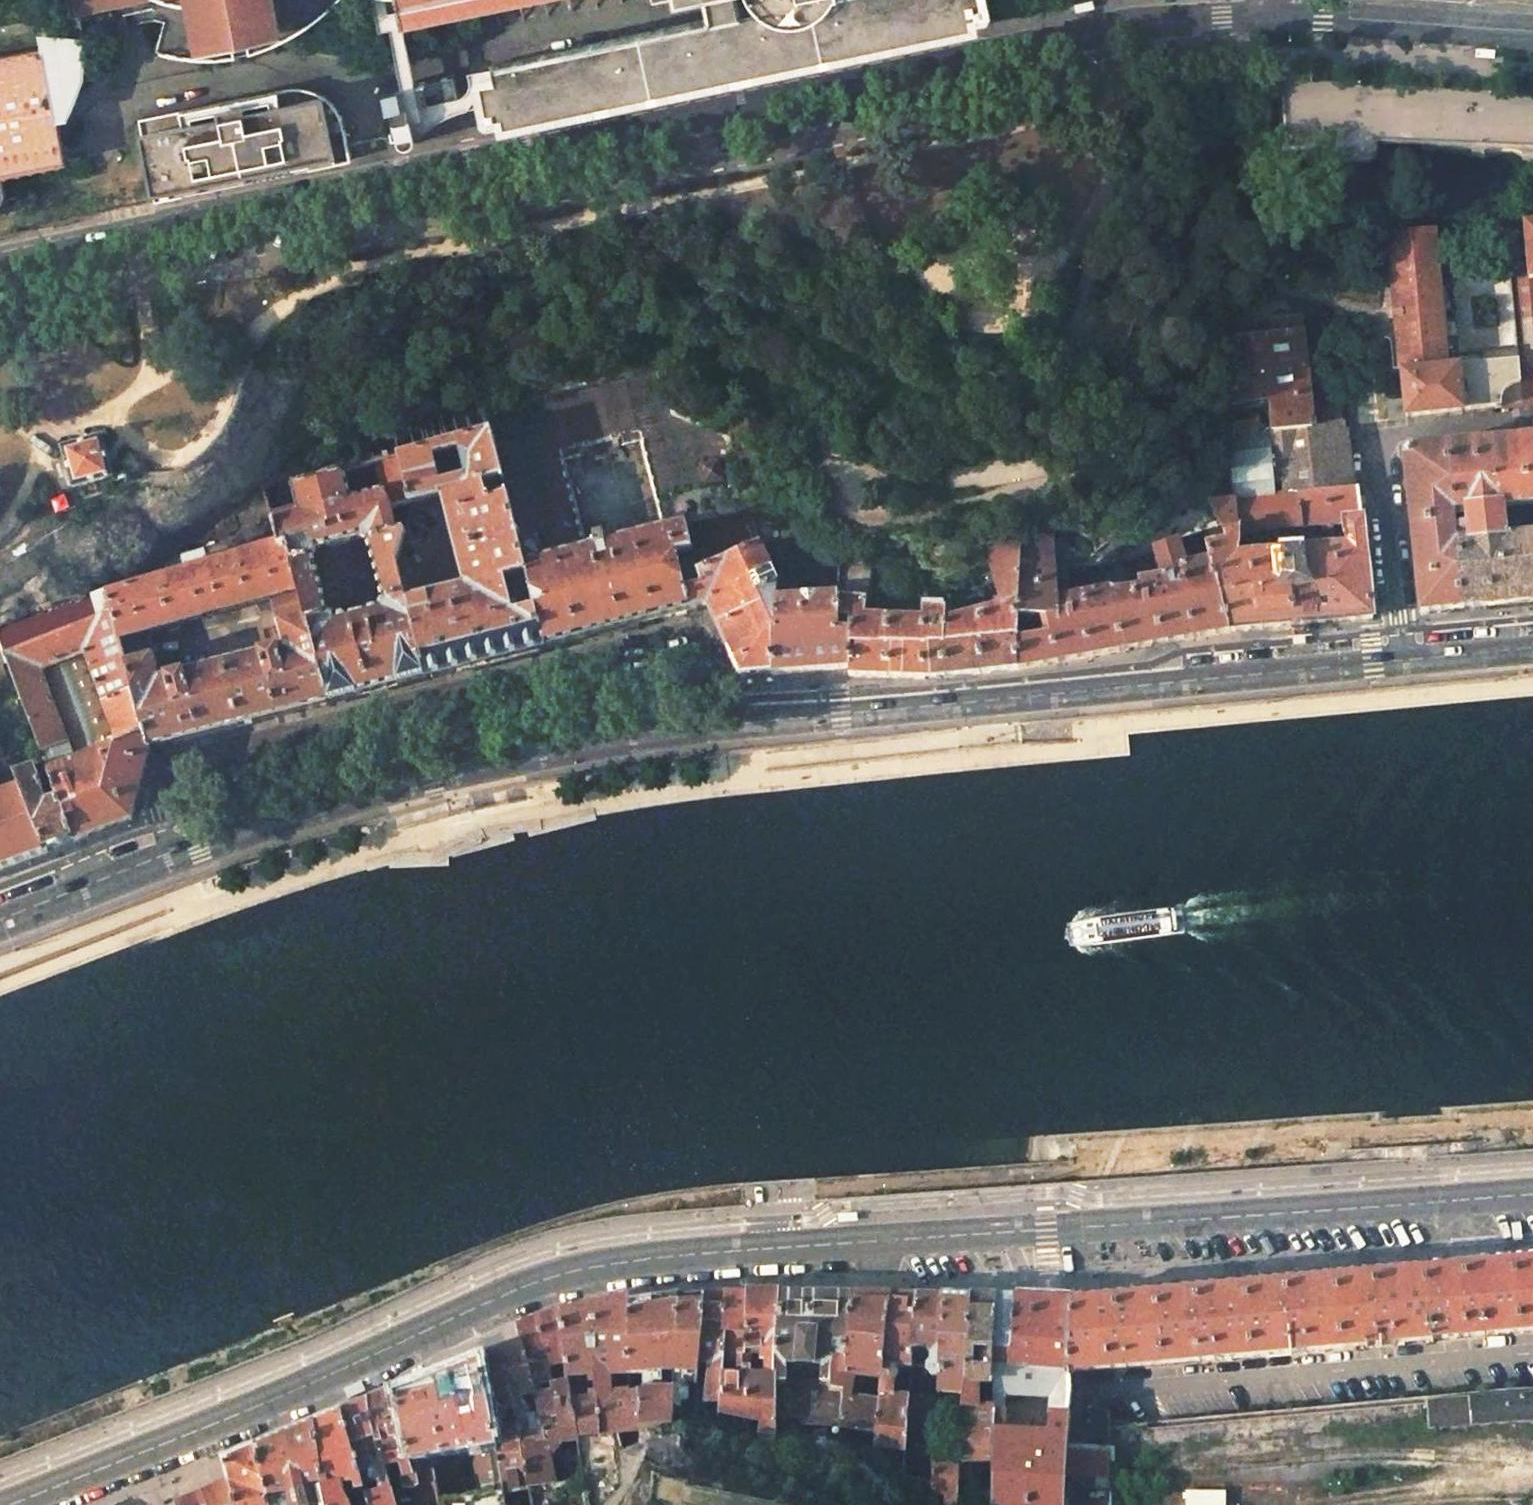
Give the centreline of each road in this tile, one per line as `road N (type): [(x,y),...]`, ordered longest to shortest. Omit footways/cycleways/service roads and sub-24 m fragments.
road 1 (primary): [(1532,1194),(824,1245),(786,1239),(567,1265),(492,1292),(265,1404),(8,1504)]
road 2 (primary): [(0,918),(266,819),(464,763),(610,736),(1401,661)]
road 3 (tertiary): [(1160,21),(0,266)]
road 4 (tertiary): [(1299,14),(1532,30)]
road 5 (residential): [(1380,435),(1401,661)]
road 6 (primary): [(1401,661),(1532,648)]

